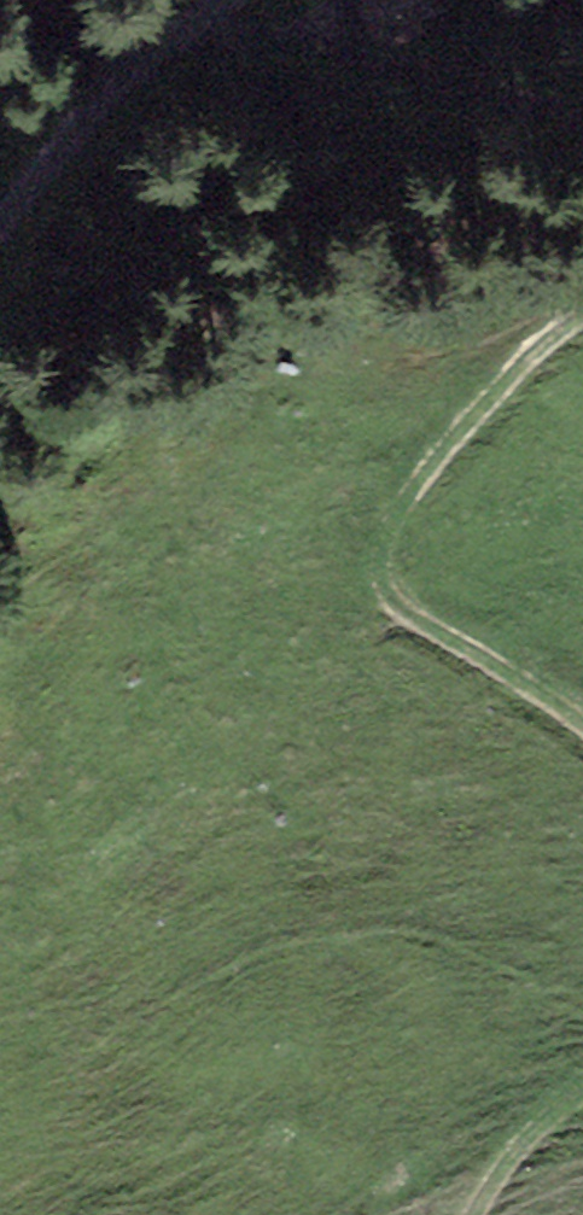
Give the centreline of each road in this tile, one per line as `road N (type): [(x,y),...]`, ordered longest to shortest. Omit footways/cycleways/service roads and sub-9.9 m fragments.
road 1 (track): [(582,307),(549,325),(455,421),(387,518),(379,561),(399,601),(582,716)]
road 2 (track): [(0,236),(126,78),(204,0)]
road 3 (track): [(582,1092),(561,1102),(474,1214)]
road 4 (track): [(483,0),(515,48),(582,90)]

